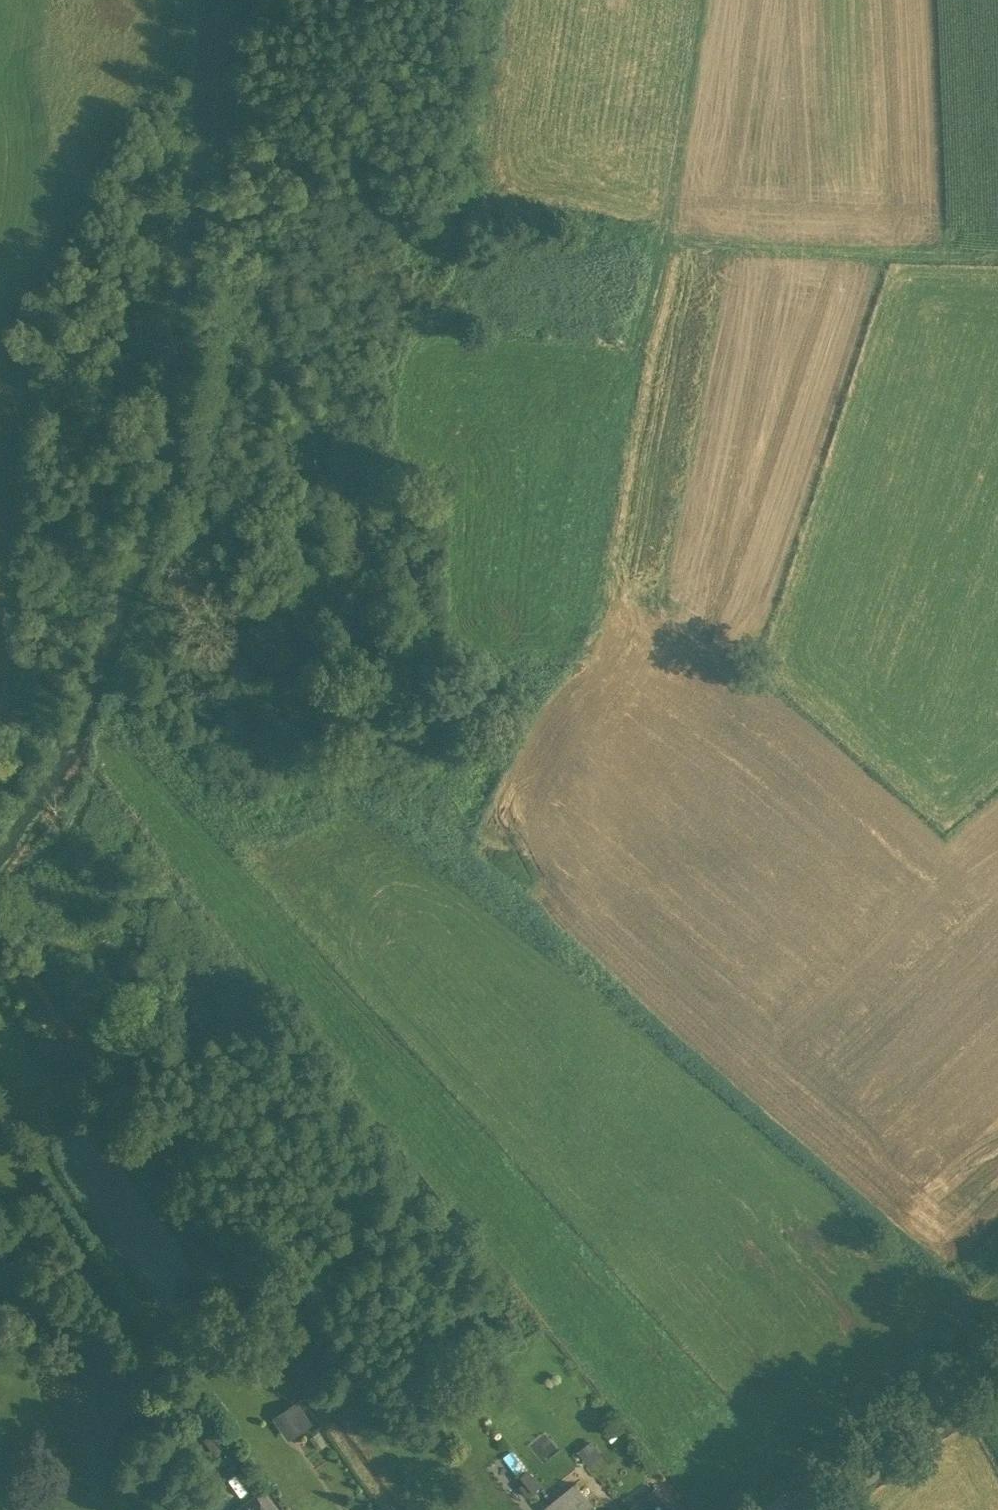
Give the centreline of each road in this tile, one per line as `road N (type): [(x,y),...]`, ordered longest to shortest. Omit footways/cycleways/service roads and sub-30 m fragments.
road 1 (track): [(701,0),(675,200),(683,238),(997,258)]
road 2 (tertiary): [(997,1349),(781,1509)]

